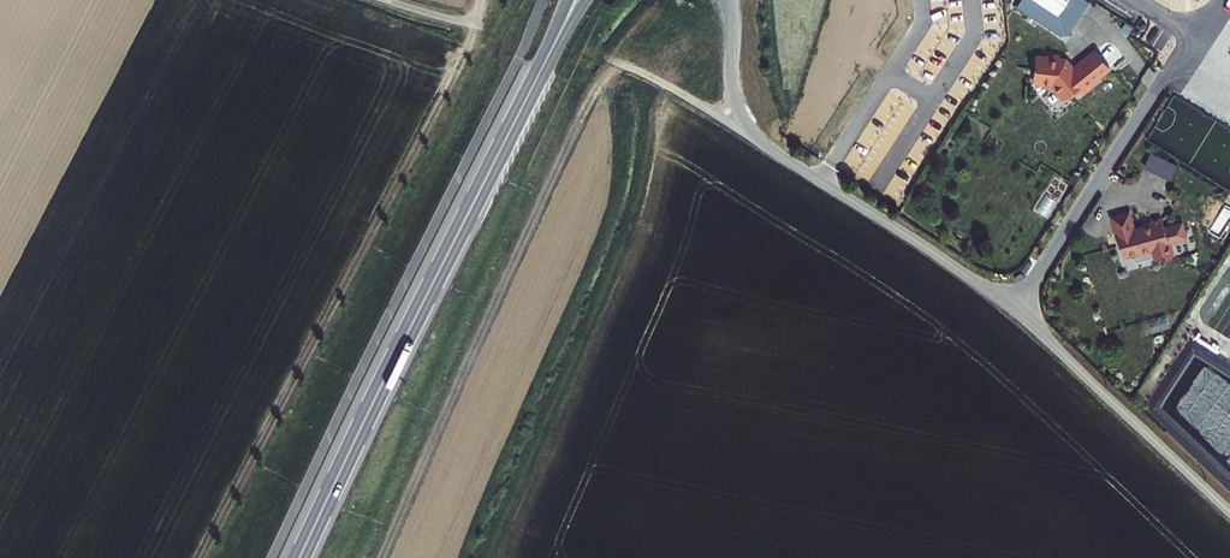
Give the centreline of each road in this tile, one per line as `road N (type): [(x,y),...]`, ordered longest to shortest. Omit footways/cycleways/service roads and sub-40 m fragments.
road 1 (unclassified): [(732,30),(733,92),(758,139),(1016,311),(1229,511)]
road 2 (primary): [(535,82),(299,557)]

